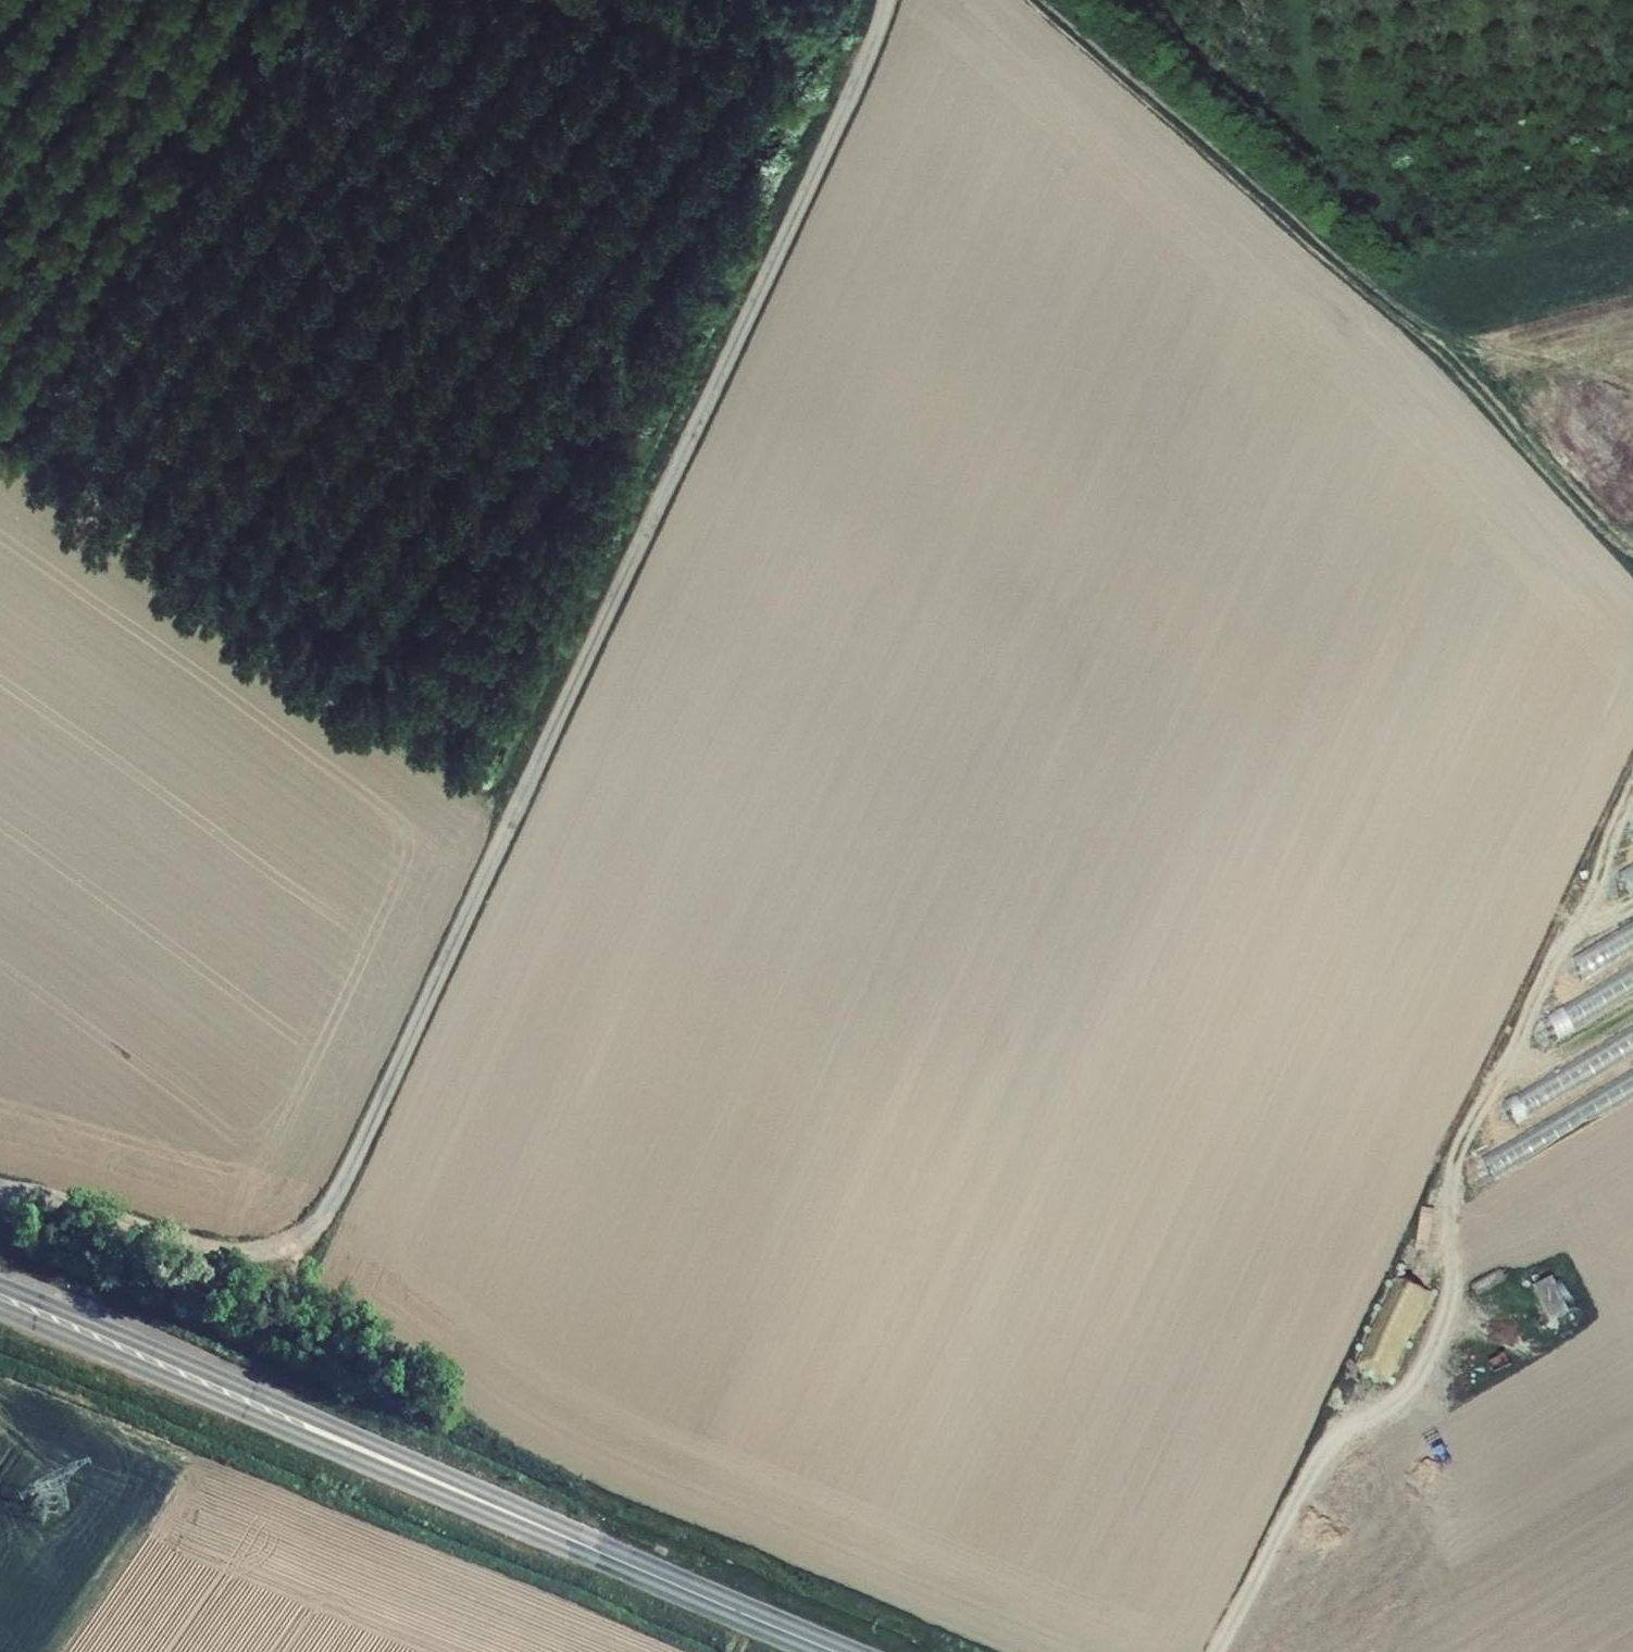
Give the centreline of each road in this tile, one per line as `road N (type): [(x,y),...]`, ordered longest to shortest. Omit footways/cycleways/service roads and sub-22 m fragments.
road 1 (track): [(0,1192),(197,1248),(285,1246),(317,1224),(883,28),(888,0)]
road 2 (tertiary): [(837,1651),(0,1296)]

